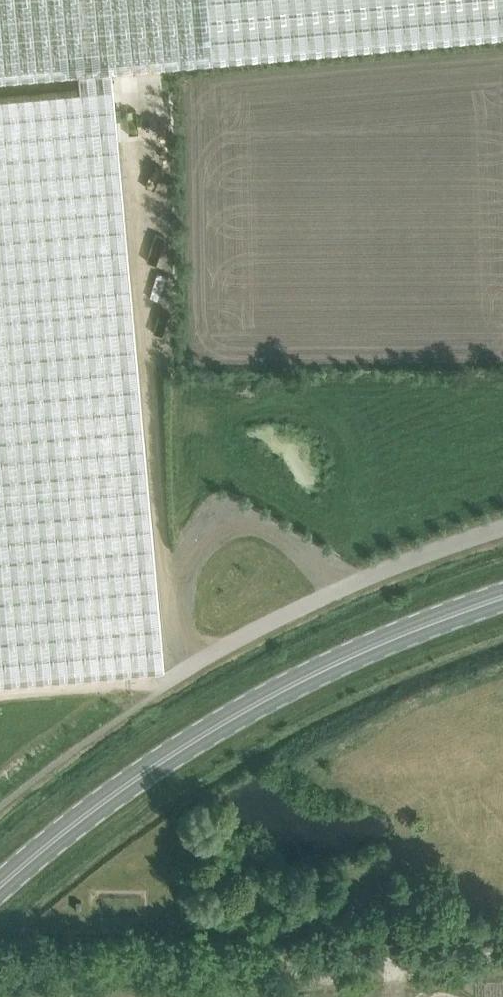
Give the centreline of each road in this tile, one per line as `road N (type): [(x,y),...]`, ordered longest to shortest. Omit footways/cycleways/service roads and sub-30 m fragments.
road 1 (secondary): [(0,885),(68,827),(224,721),(376,645),(502,596)]
road 2 (unclassified): [(0,966),(502,958)]
road 3 (unclassified): [(168,682),(333,592),(502,528)]
road 4 (track): [(0,691),(168,682)]

